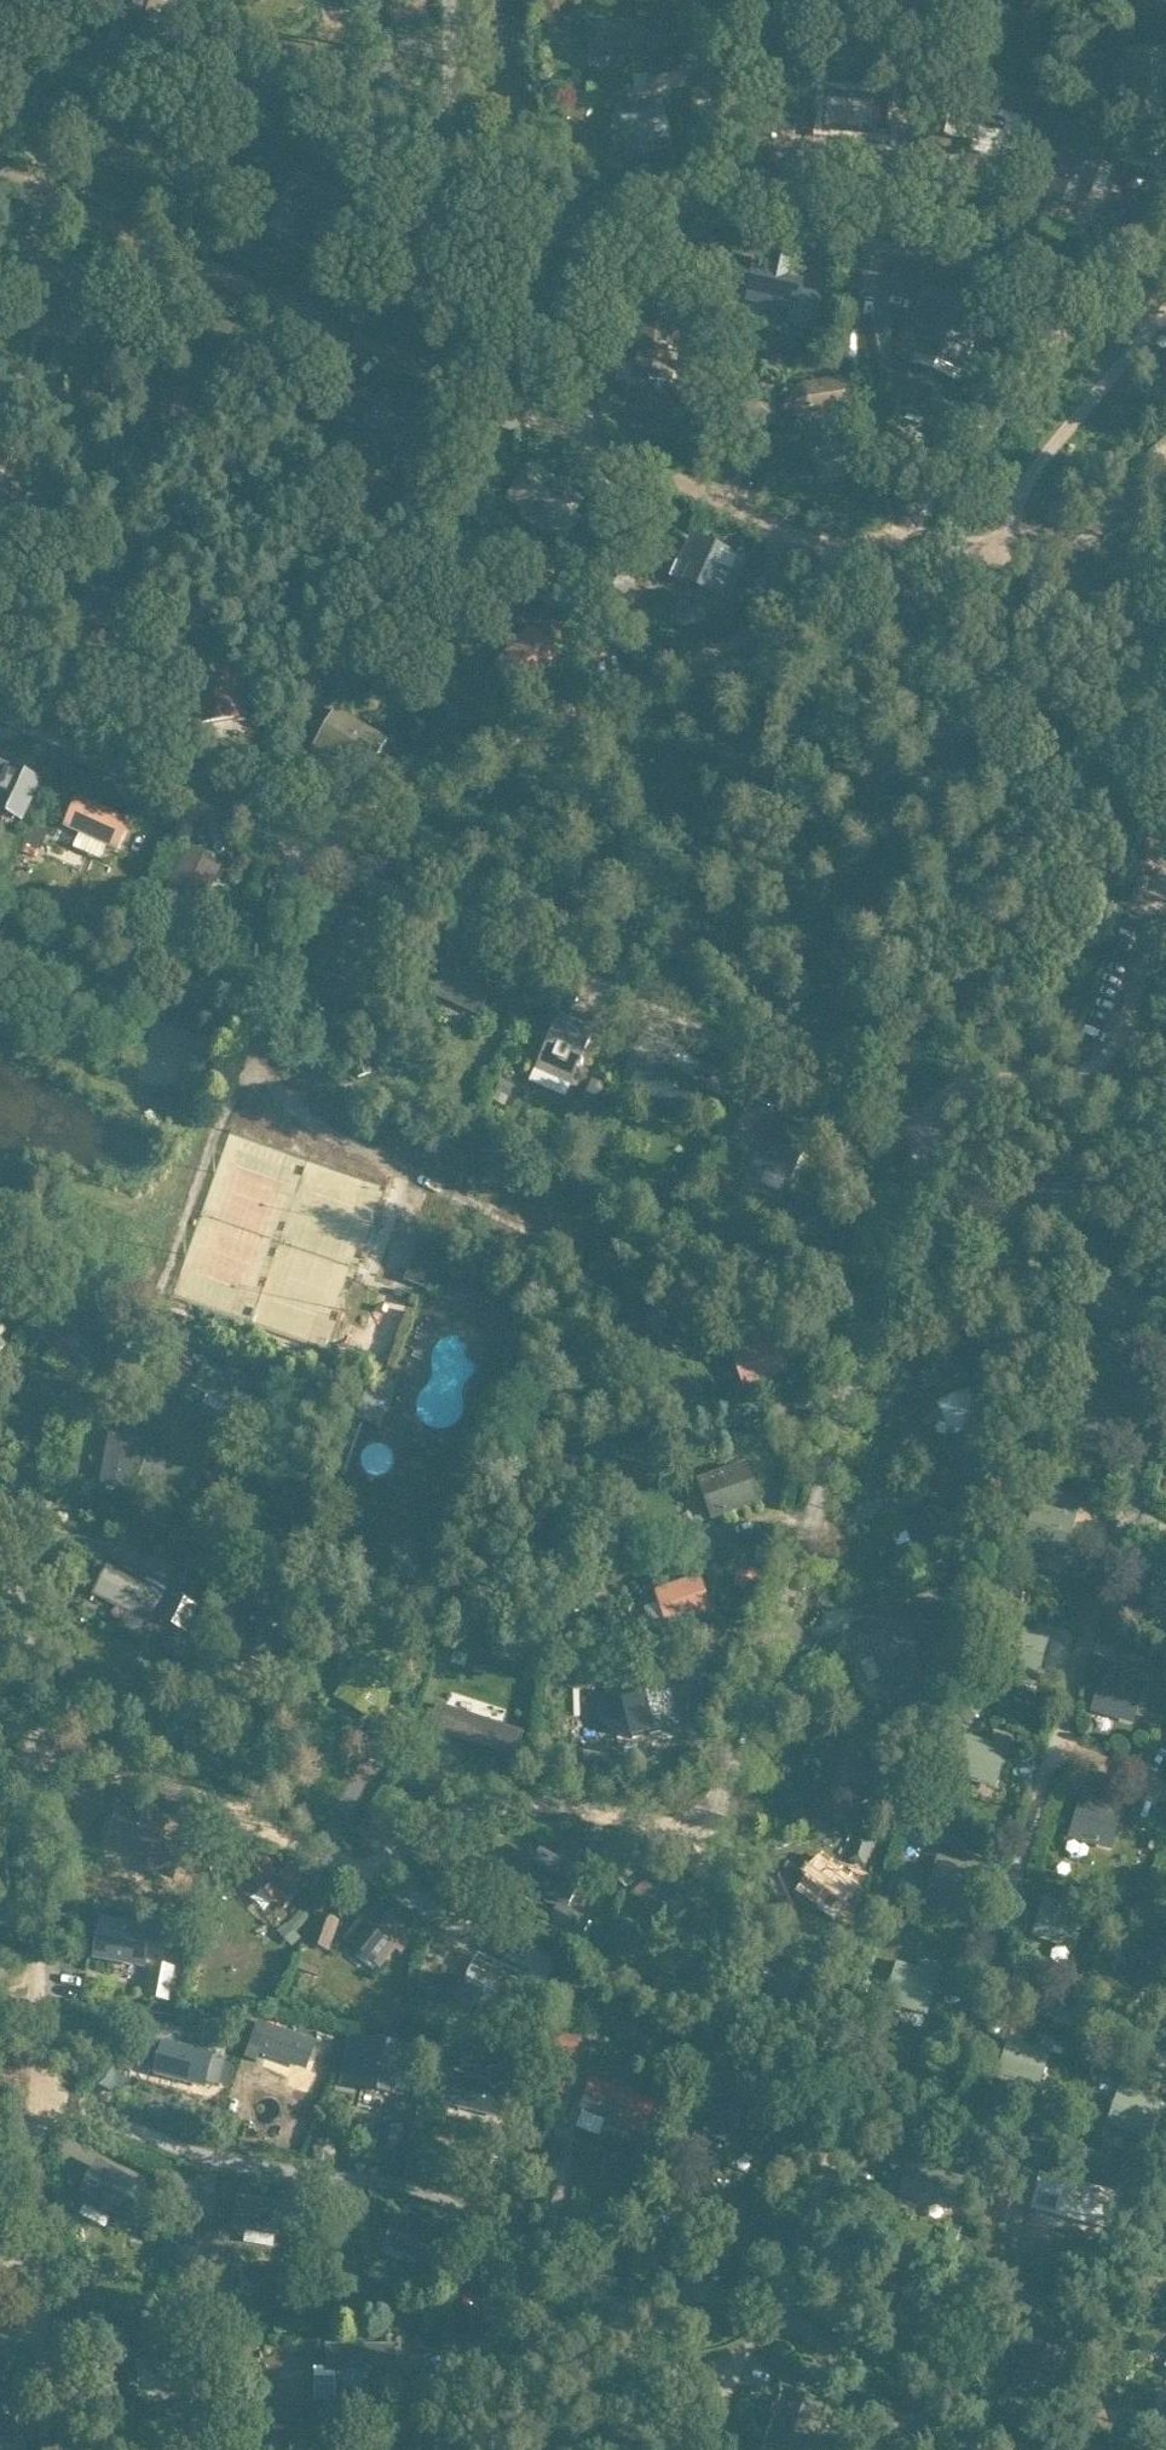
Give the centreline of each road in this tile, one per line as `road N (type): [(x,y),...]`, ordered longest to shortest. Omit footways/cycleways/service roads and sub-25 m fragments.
road 1 (residential): [(0,179),(837,561)]
road 2 (residential): [(34,1762),(135,1760),(368,1867),(385,1862),(411,1825),(440,1810),(529,1801),(708,1828)]
road 3 (residential): [(708,1828),(789,1603),(925,1140)]
road 4 (residential): [(289,856),(925,1140)]
road 5 (residential): [(837,561),(289,856)]
road 6 (residential): [(38,2110),(60,2099),(242,2153),(406,2164),(430,2175),(460,2207),(494,2300)]
road 7 (residential): [(702,200),(1099,276)]
road 8 (residential): [(925,1140),(936,1103),(962,1084),(1078,1077),(1123,1044),(1165,896)]
road 9 (residential): [(436,0),(448,102),(465,145),(505,172),(702,200)]
road 10 (residential): [(253,1069),(222,1121),(161,1310),(288,1352)]
road 11 (residential): [(1099,276),(867,539),(837,561)]
road 12 (residential): [(38,2110),(34,1762)]
road 13 (residential): [(253,1069),(322,1124),(550,1236)]
road 14 (residential): [(850,2095),(843,2052),(823,2020),(713,1901),(703,1858),(708,1828)]
road 15 (residential): [(0,726),(289,856)]
road 16 (residential): [(1165,810),(1065,682),(1002,547)]
road 17 (residential): [(1002,547),(1165,318)]
road 18 (residential): [(1165,1251),(925,1140)]
road 19 (residential): [(1046,1728),(974,1966)]
road 20 (residential): [(1112,1508),(1046,1728)]
road 21 (residential): [(40,2331),(38,2110)]
road 22 (residential): [(775,2298),(843,2154),(850,2095)]
road 23 (residential): [(289,856),(253,1069)]
road 24 (residential): [(974,1966),(941,2079),(914,2095),(850,2095)]
road 25 (residential): [(974,1966),(1165,2057)]
road 26 (residential): [(883,2417),(919,2381),(958,2292),(999,2248)]
road 27 (residential): [(34,1762),(18,1611),(0,1565)]
road 28 (residential): [(702,200),(683,0)]
road 29 (residential): [(1165,1320),(1112,1508)]
road 30 (residential): [(775,2298),(747,2306),(587,2307)]
road 31 (residential): [(564,2324),(729,2373)]
road 32 (residential): [(1002,547),(890,547),(837,561)]
road 33 (residential): [(883,2417),(775,2298)]
road 34 (residential): [(1002,547),(1069,529),(1143,482)]
road 35 (residential): [(139,1557),(37,1531),(0,1533)]
road 36 (residential): [(1046,1728),(1165,1785)]

